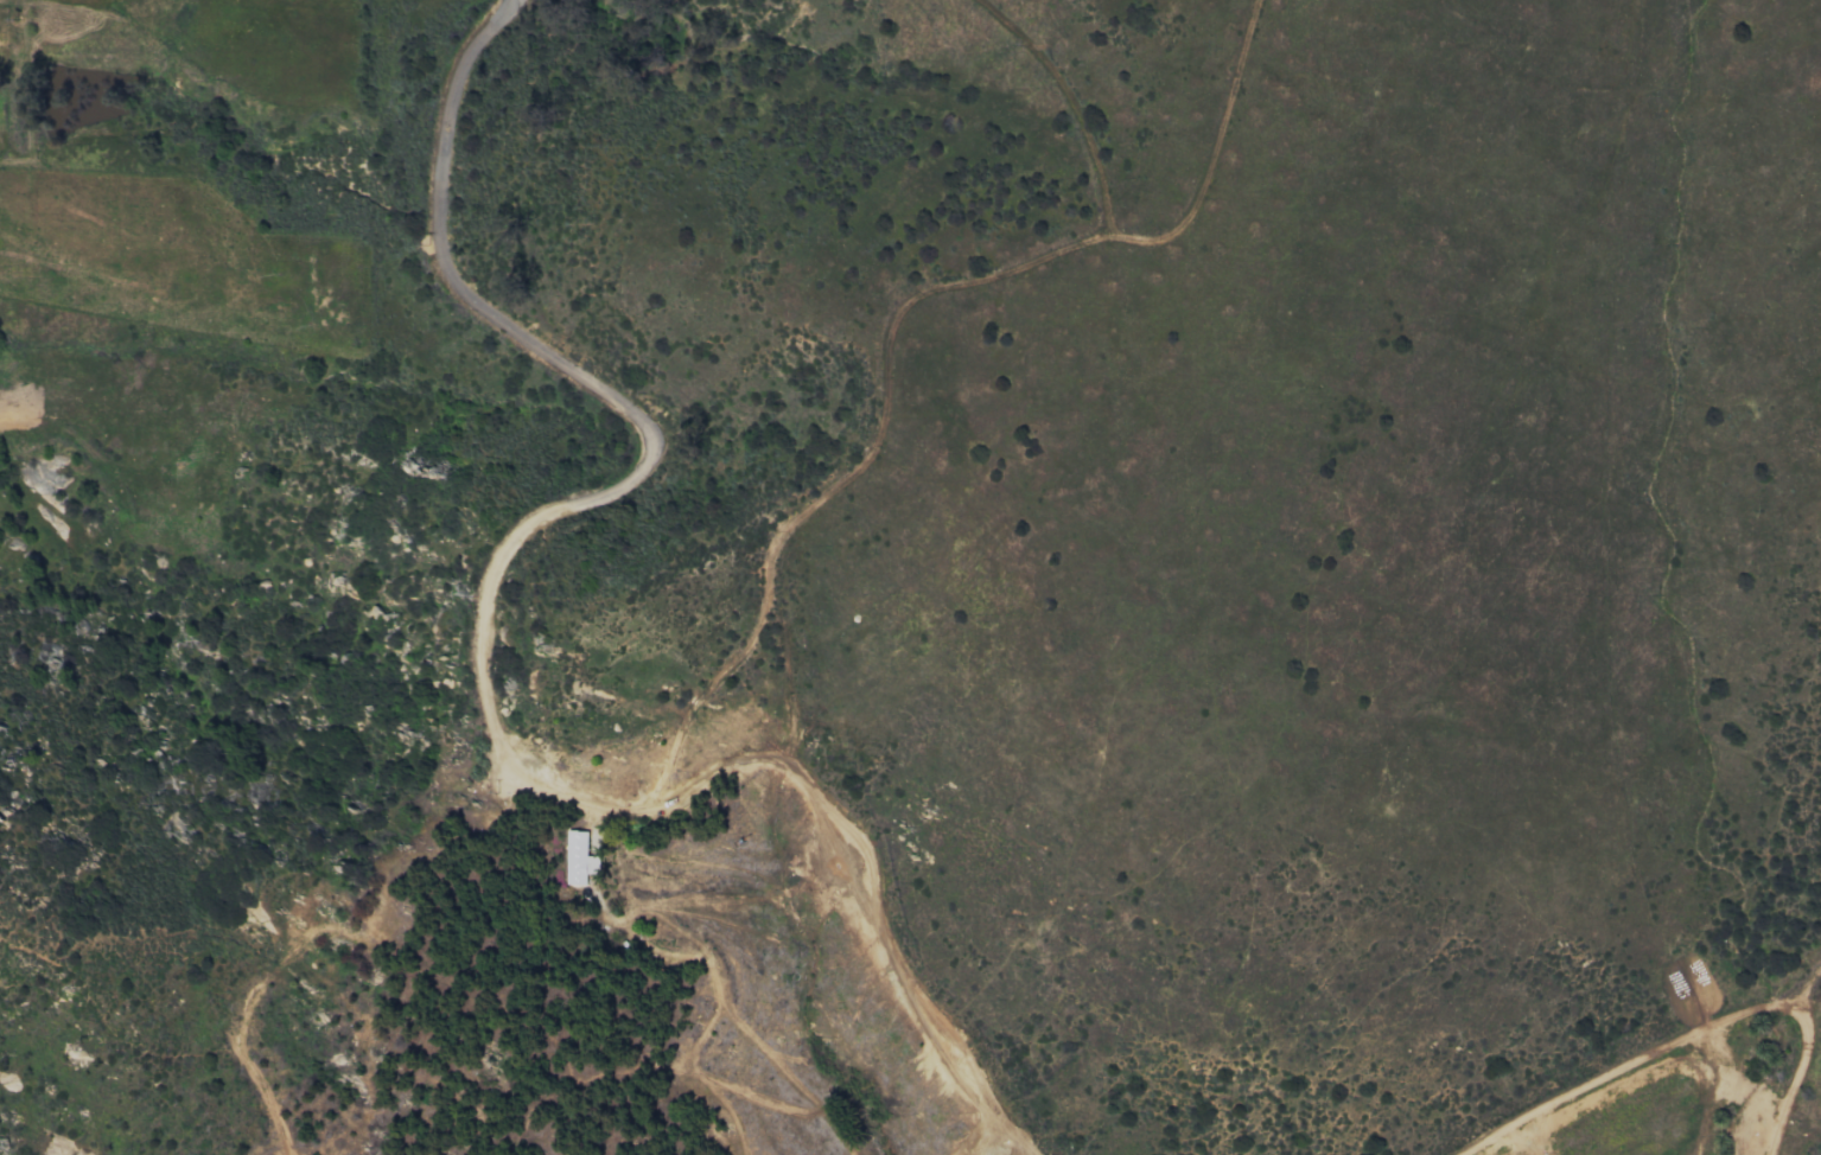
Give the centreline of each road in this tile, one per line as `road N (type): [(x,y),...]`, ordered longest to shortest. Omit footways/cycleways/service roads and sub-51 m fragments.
road 1 (track): [(528,776),(577,810),(617,816),(647,806),(663,785),(676,739),(751,642),(779,538),(867,465),(884,426),(879,356),(892,315),(919,292),(1012,270),(1078,238),(1146,241),(1195,217),(1257,0)]
road 2 (residential): [(511,0),(472,50),(456,90),(440,243),(465,294),(641,420),(650,449),(623,487),(529,524),(504,553),(483,646),(486,691),(498,738),(528,776)]

